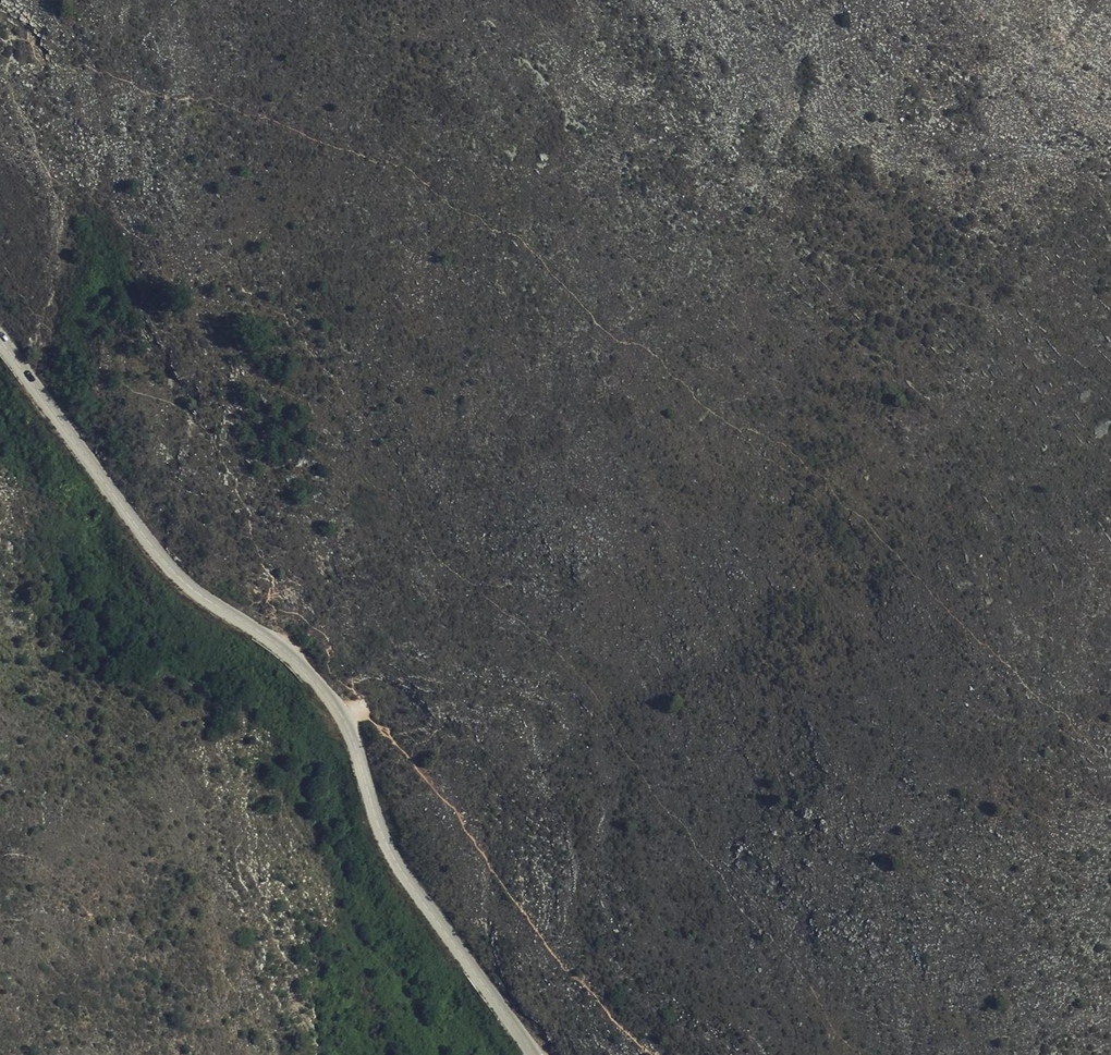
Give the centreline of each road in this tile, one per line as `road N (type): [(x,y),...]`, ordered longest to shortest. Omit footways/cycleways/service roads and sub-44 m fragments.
road 1 (secondary): [(534,1054),(403,869),(342,716),(324,690),(274,641),(185,585),(0,343)]

